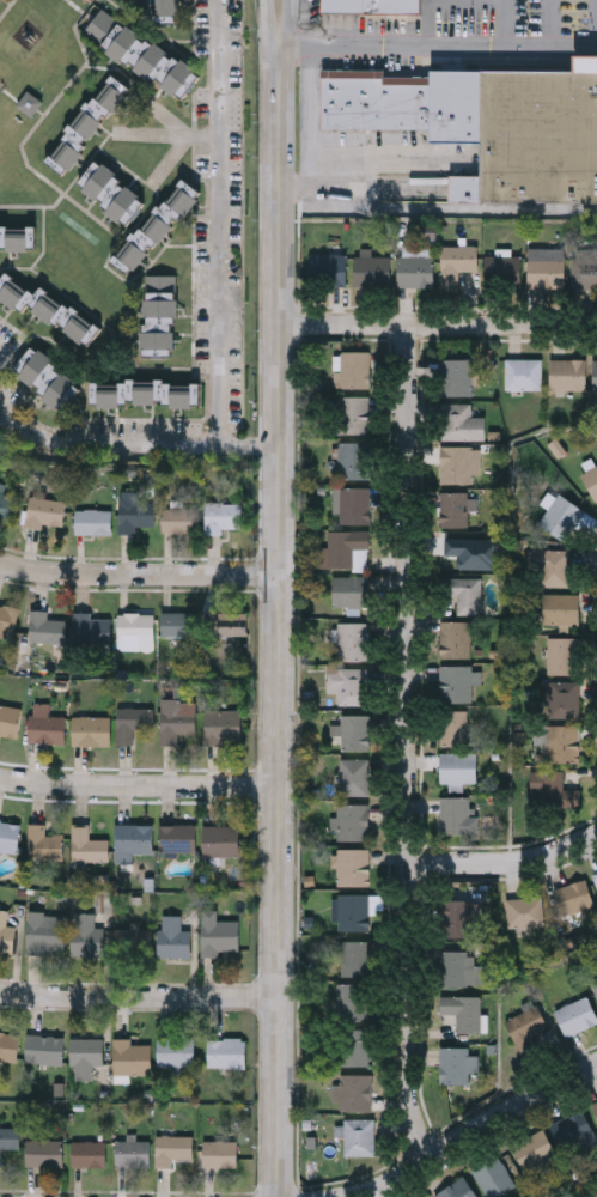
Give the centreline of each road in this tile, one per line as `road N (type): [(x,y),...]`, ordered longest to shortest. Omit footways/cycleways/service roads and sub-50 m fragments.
road 1 (secondary): [(279,50),(281,1196)]
road 2 (residential): [(409,323),(412,1062),(416,1108),(438,1150)]
road 3 (residential): [(282,323),(596,323)]
road 4 (residential): [(332,1196),(407,1172),(491,1116),(596,1065)]
road 5 (residential): [(281,575),(51,575),(0,562)]
road 6 (residential): [(281,996),(0,990)]
road 7 (residential): [(280,786),(0,778)]
road 8 (residential): [(413,862),(522,863),(596,835)]

